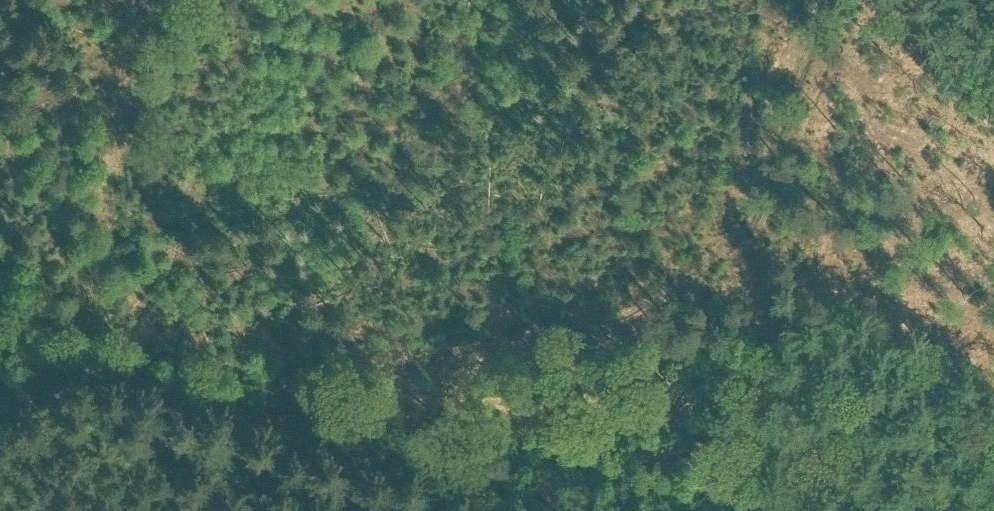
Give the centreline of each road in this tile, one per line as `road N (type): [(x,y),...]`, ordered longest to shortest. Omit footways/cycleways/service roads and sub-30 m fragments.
road 1 (track): [(574,510),(281,422)]
road 2 (track): [(228,406),(54,357)]

